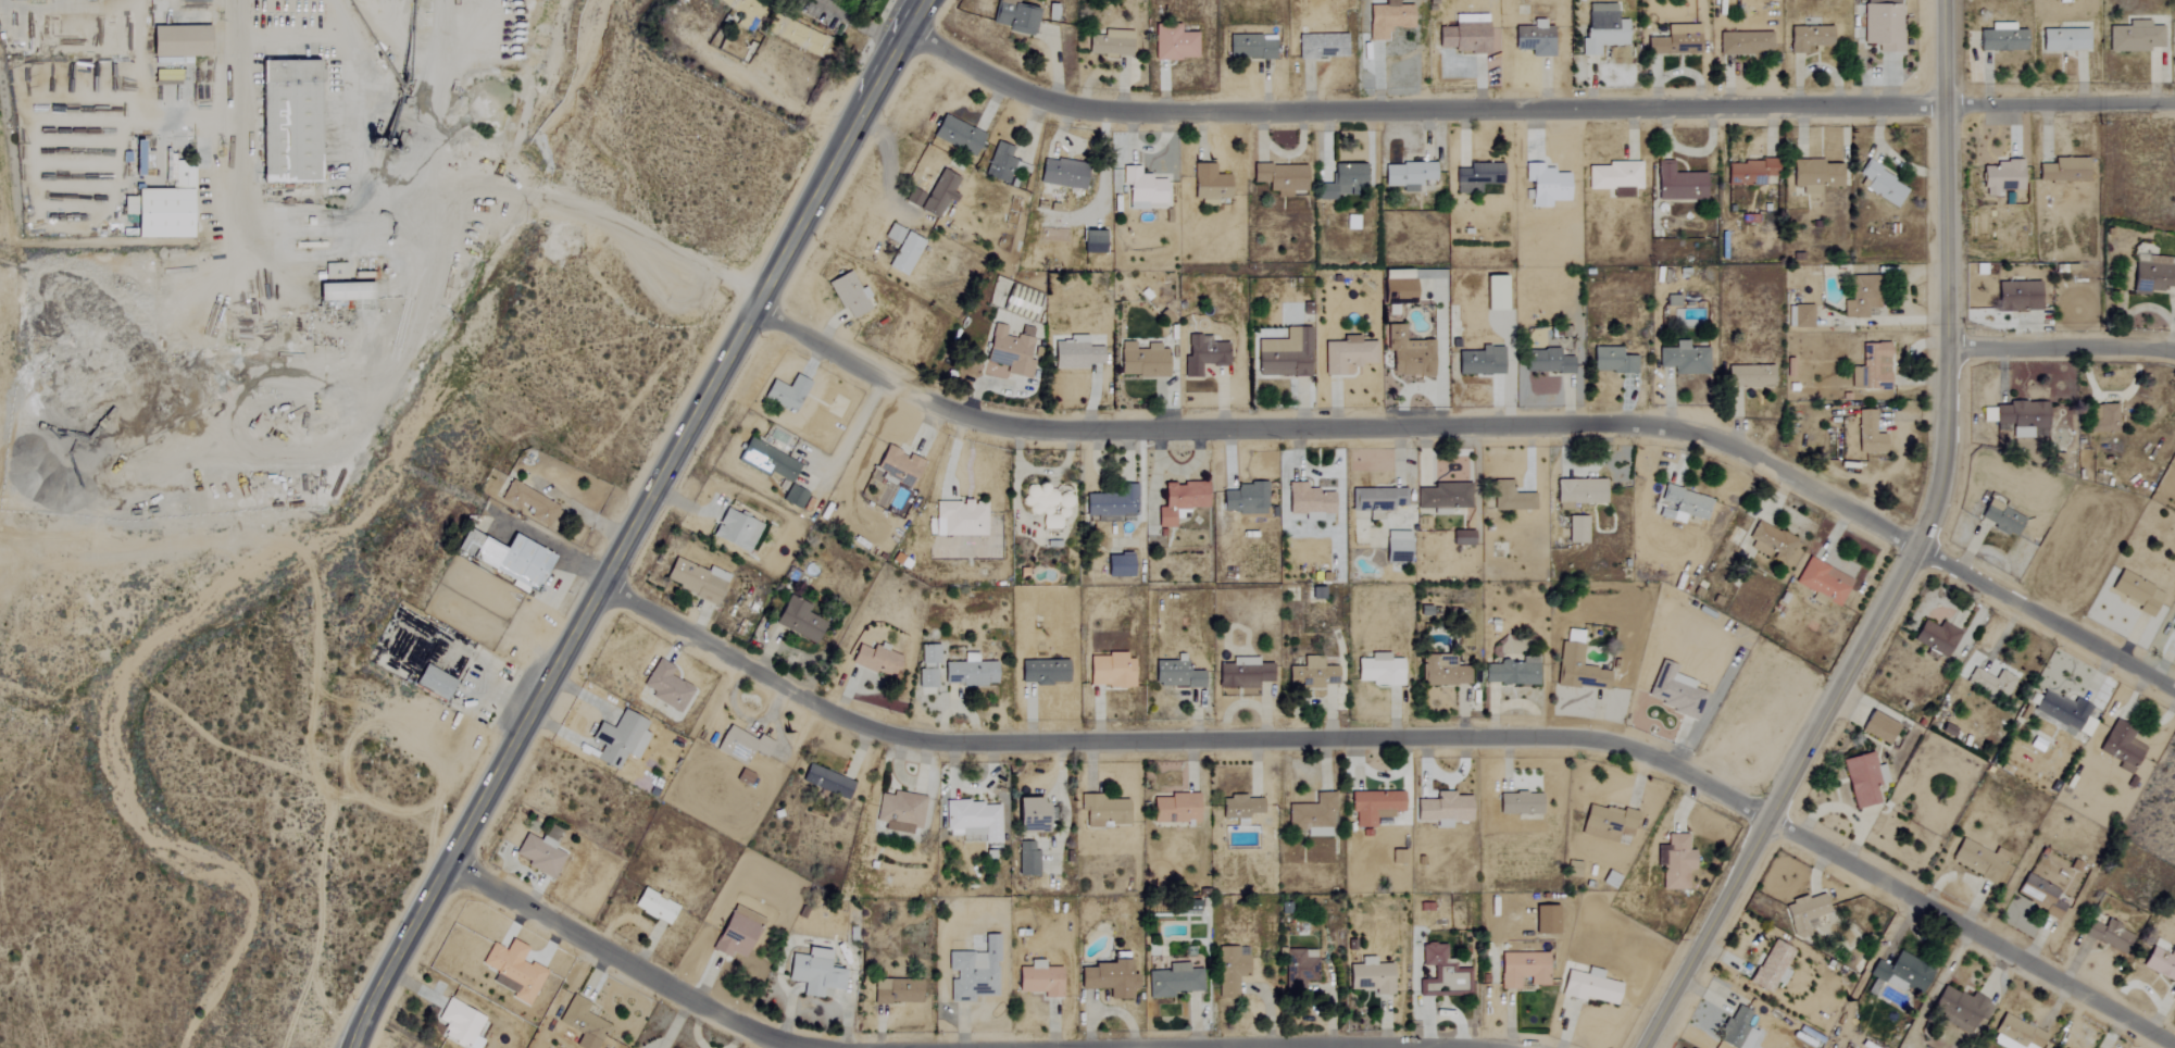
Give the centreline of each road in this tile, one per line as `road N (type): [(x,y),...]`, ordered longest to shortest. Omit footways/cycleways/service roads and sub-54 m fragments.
road 1 (residential): [(2174,1046),(1674,769),(1604,739),(964,745),(868,733),(604,592)]
road 2 (residential): [(2174,692),(1727,444),(1630,427),(1023,429),(962,412),(758,315)]
road 3 (residential): [(2174,103),(1142,115),(1050,107),(907,26)]
road 4 (tertiary): [(352,1047),(926,0)]
road 5 (residential): [(1643,1047),(1921,550),(1943,486),(1951,349),(1948,0)]
road 6 (residential): [(814,1047),(738,1025),(451,869)]
road 7 (residential): [(2174,350),(1951,349)]

